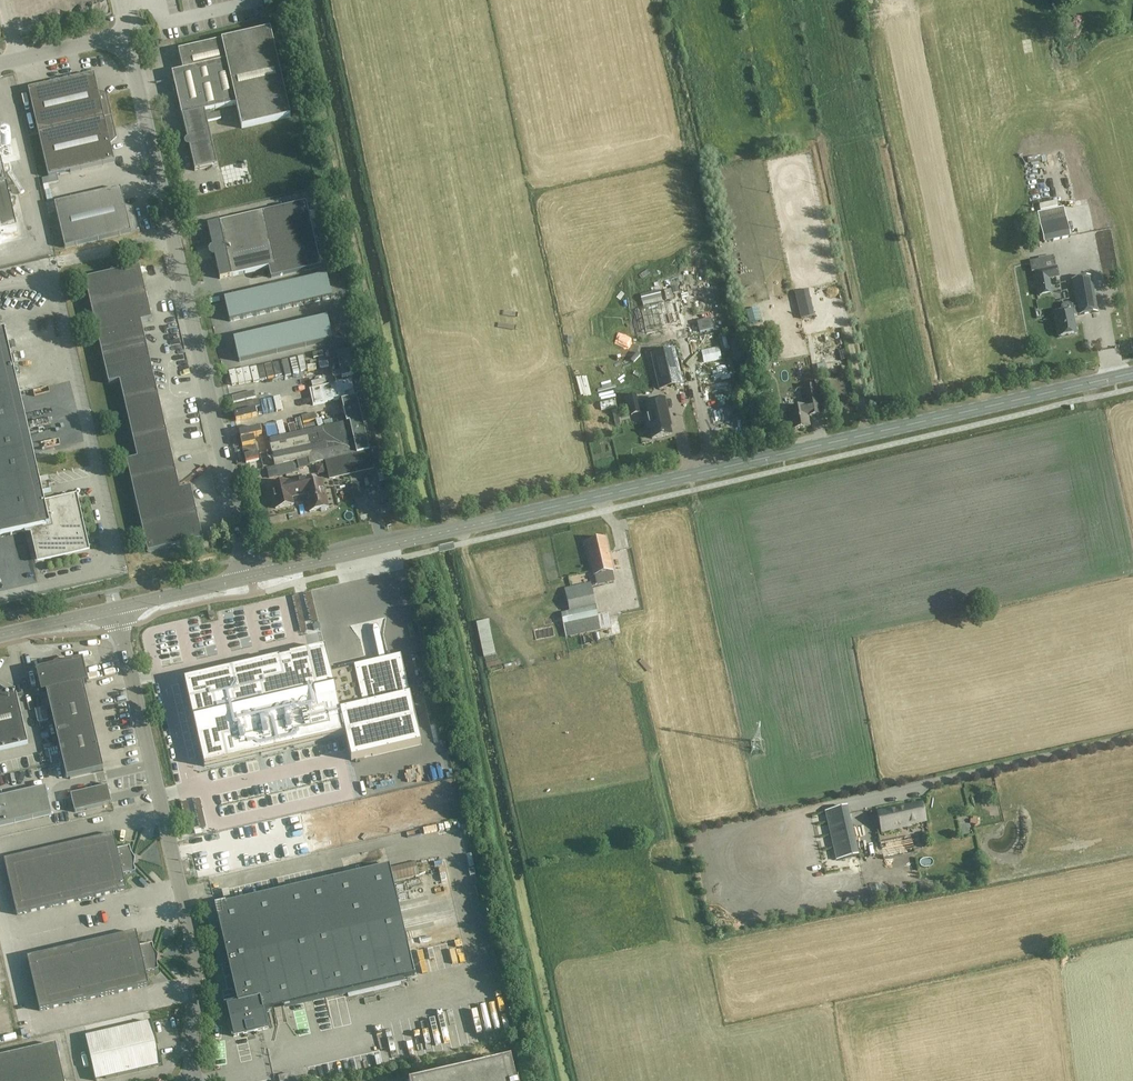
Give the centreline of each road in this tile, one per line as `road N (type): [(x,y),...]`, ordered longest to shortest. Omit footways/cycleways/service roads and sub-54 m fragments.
road 1 (primary): [(250,576),(1132,372)]
road 2 (unclassified): [(250,576),(123,36)]
road 3 (unclassified): [(195,1080),(192,943),(115,608)]
road 4 (track): [(423,536),(376,329)]
road 5 (primary): [(115,608),(250,576)]
road 6 (unclassified): [(0,66),(123,36)]

